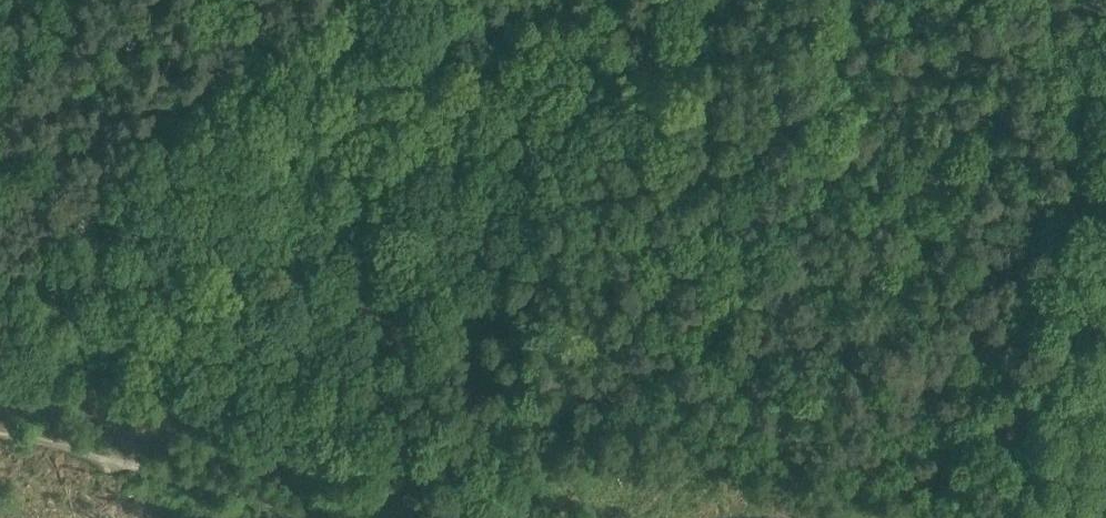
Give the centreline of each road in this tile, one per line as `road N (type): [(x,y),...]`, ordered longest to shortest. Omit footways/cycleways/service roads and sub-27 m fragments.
road 1 (track): [(288,517),(0,434)]

